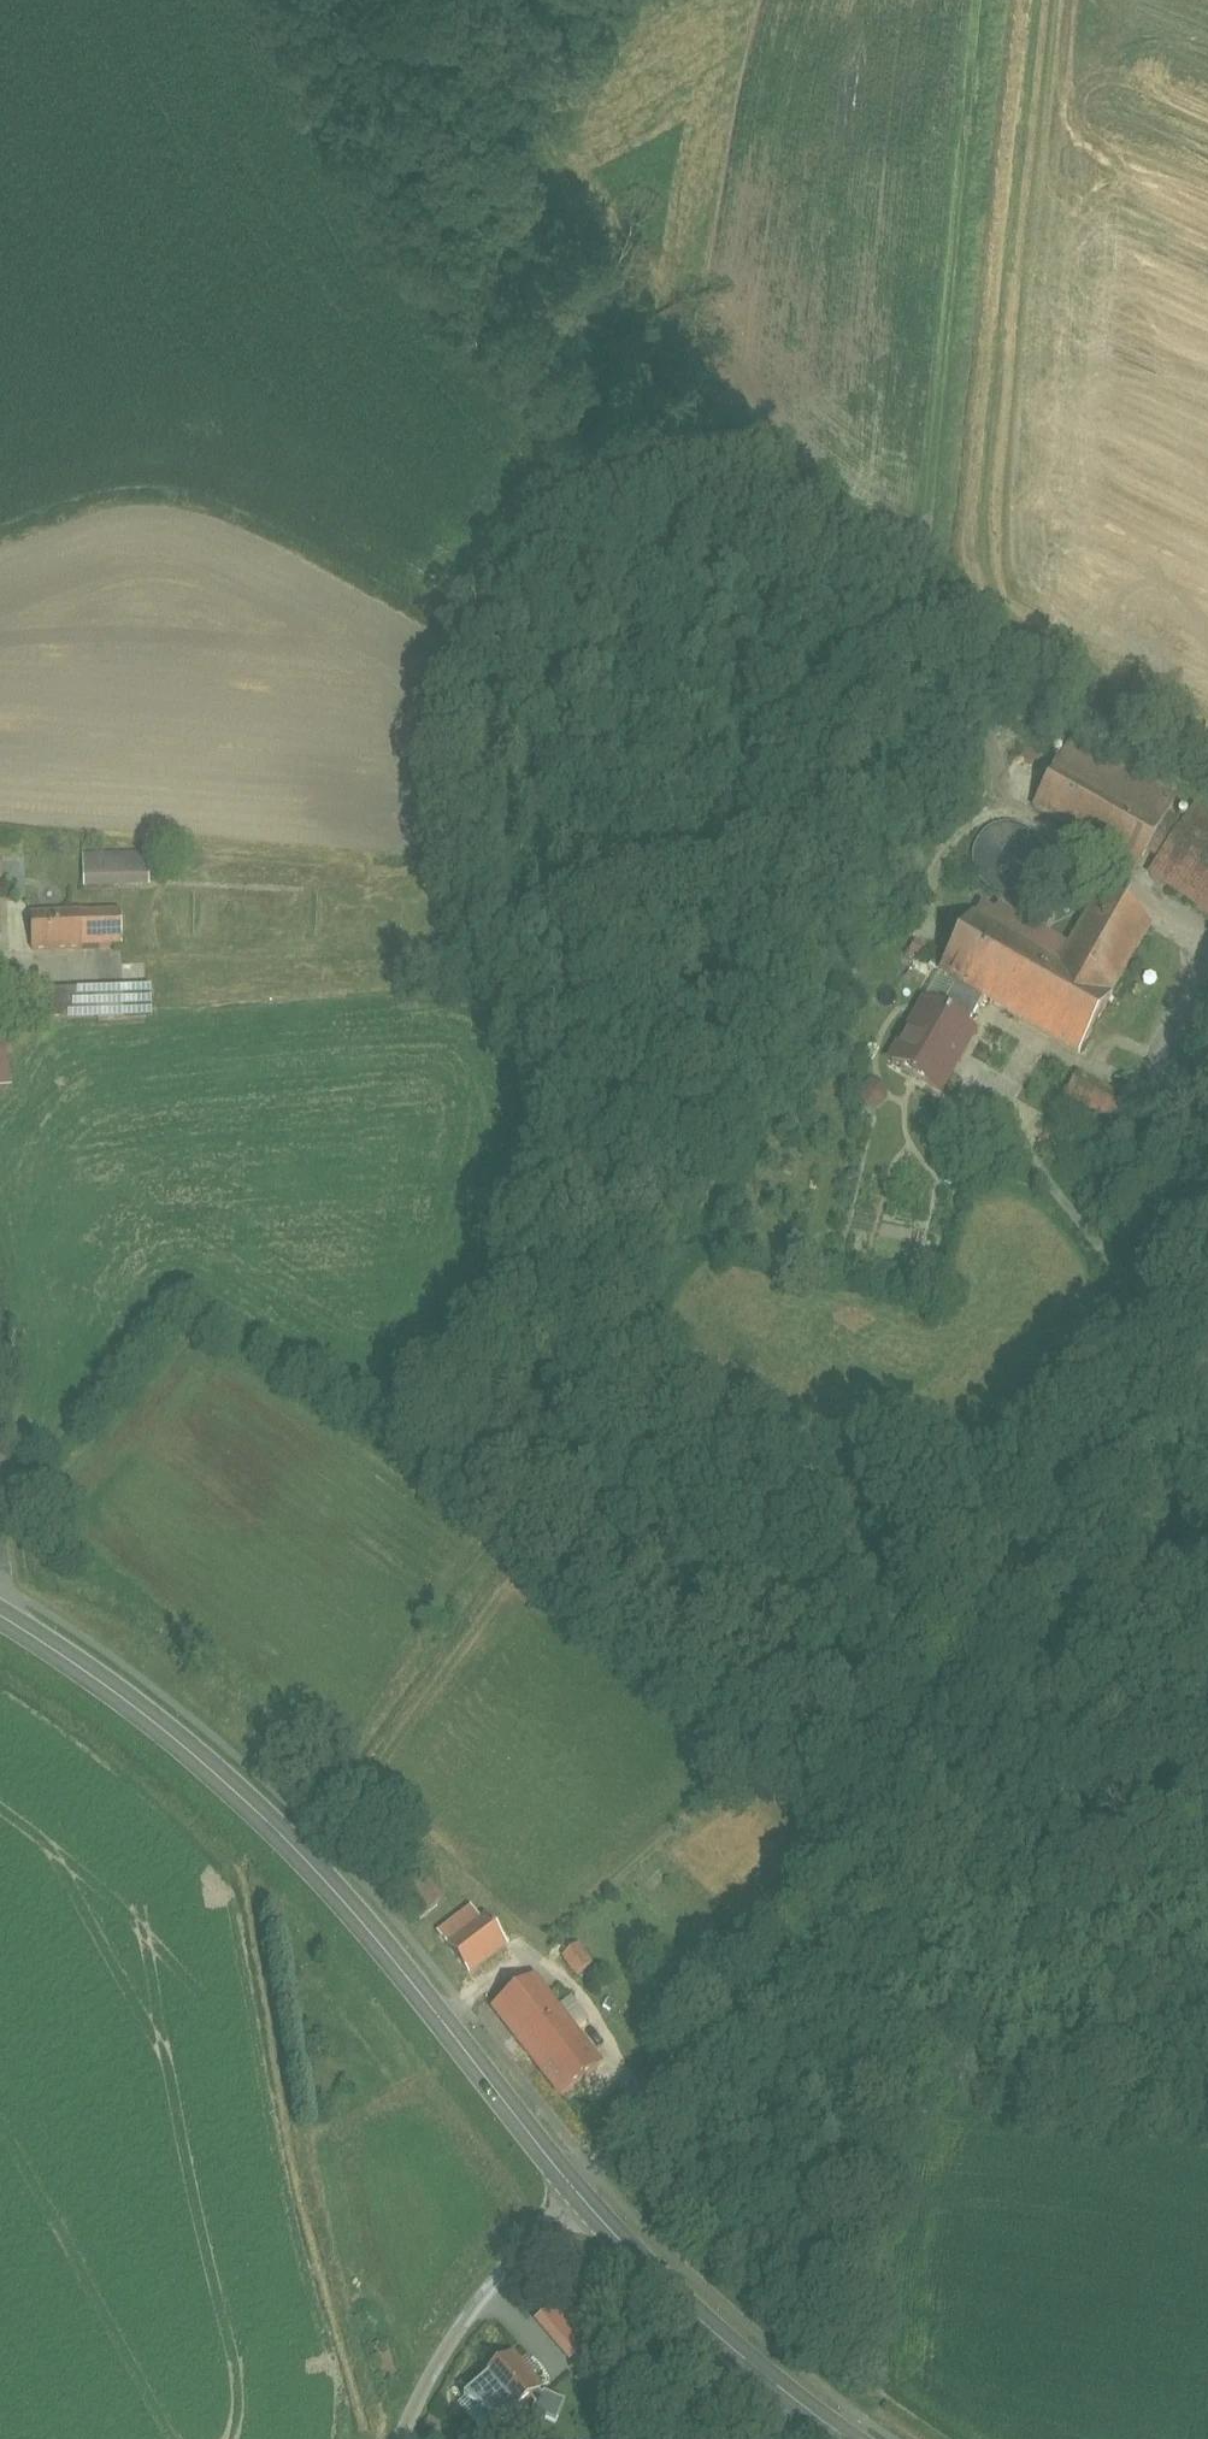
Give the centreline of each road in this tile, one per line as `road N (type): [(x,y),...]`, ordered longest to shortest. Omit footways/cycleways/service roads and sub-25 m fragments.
road 1 (secondary): [(0,1617),(108,1688),(316,1869),(578,2193)]
road 2 (secondary): [(578,2193),(665,2288),(845,2438)]
road 3 (residential): [(578,2193),(474,2308),(429,2378),(403,2438)]

